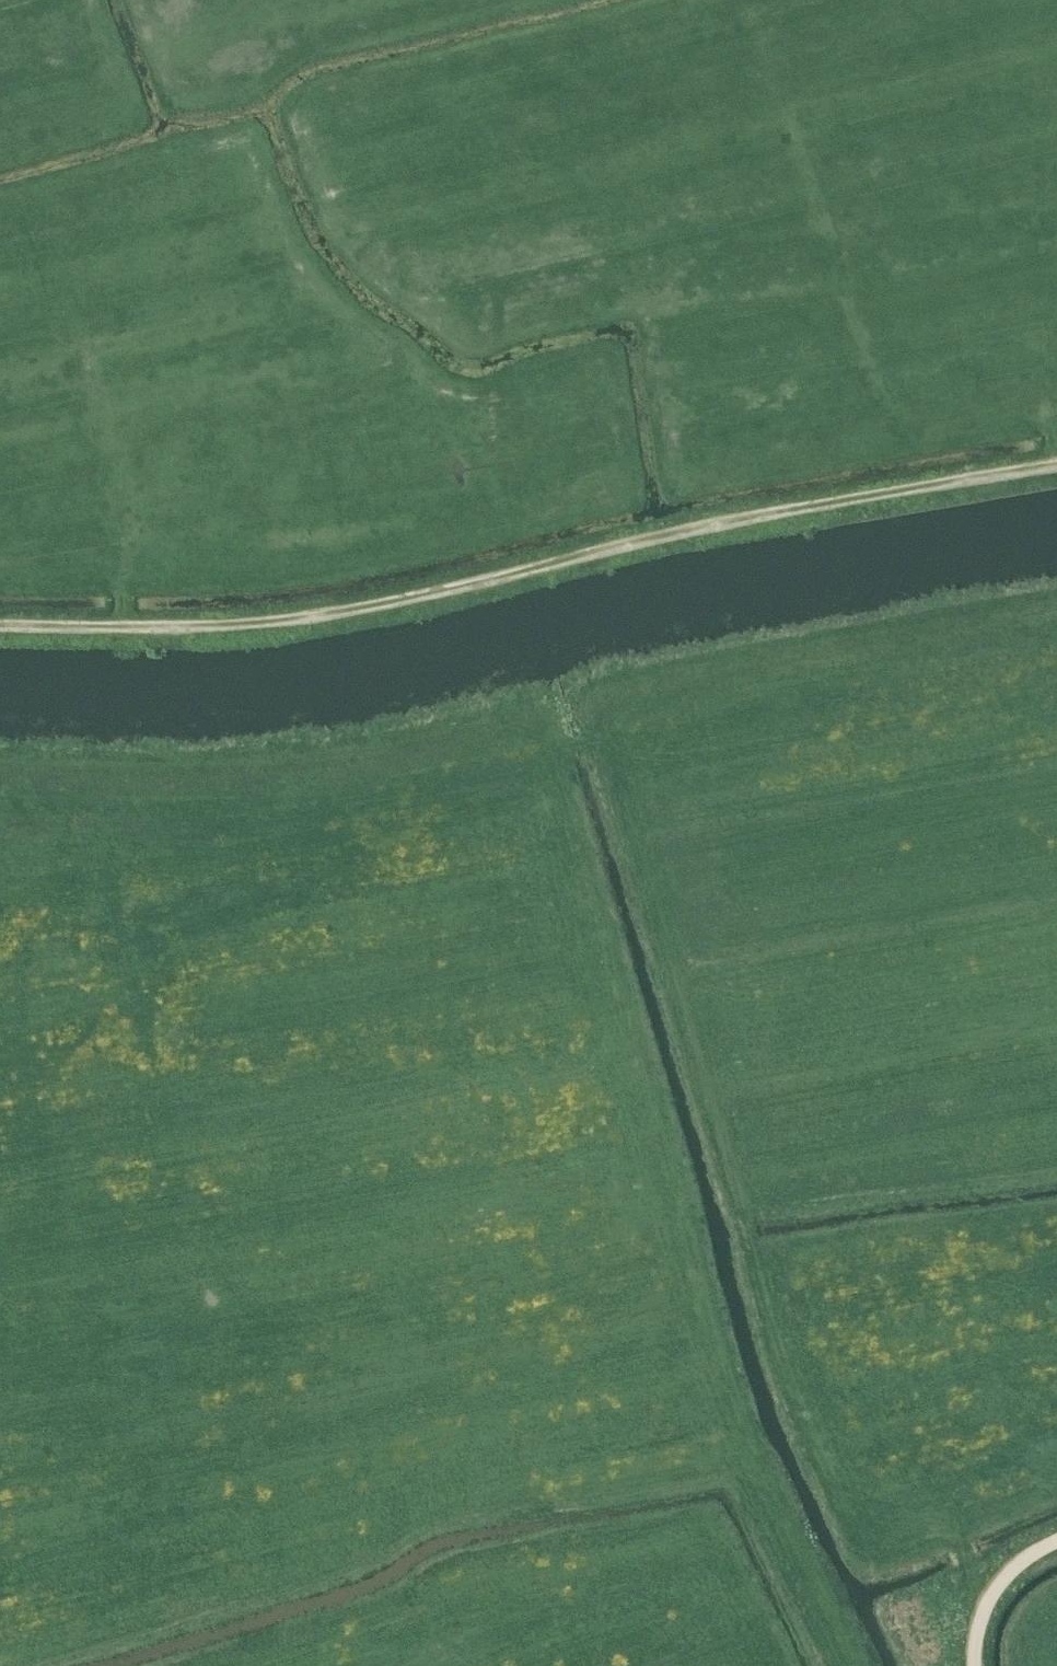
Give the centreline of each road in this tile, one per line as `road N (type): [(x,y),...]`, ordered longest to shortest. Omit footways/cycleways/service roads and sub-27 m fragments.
road 1 (track): [(1056,466),(695,527),(391,602),(238,626),(0,625)]
road 2 (track): [(975,1665),(979,1616),(993,1589),(1056,1540)]

